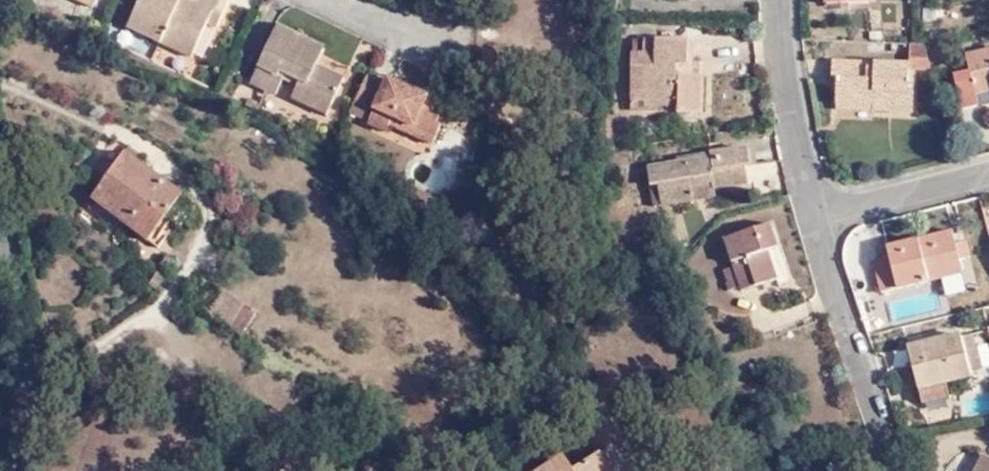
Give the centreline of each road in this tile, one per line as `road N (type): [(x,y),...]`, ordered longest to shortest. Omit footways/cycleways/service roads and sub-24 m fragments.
road 1 (unclassified): [(0,215),(30,353),(15,470)]
road 2 (residential): [(779,0),(816,224)]
road 3 (residential): [(816,224),(829,313),(880,437)]
road 4 (residential): [(816,224),(988,180)]

